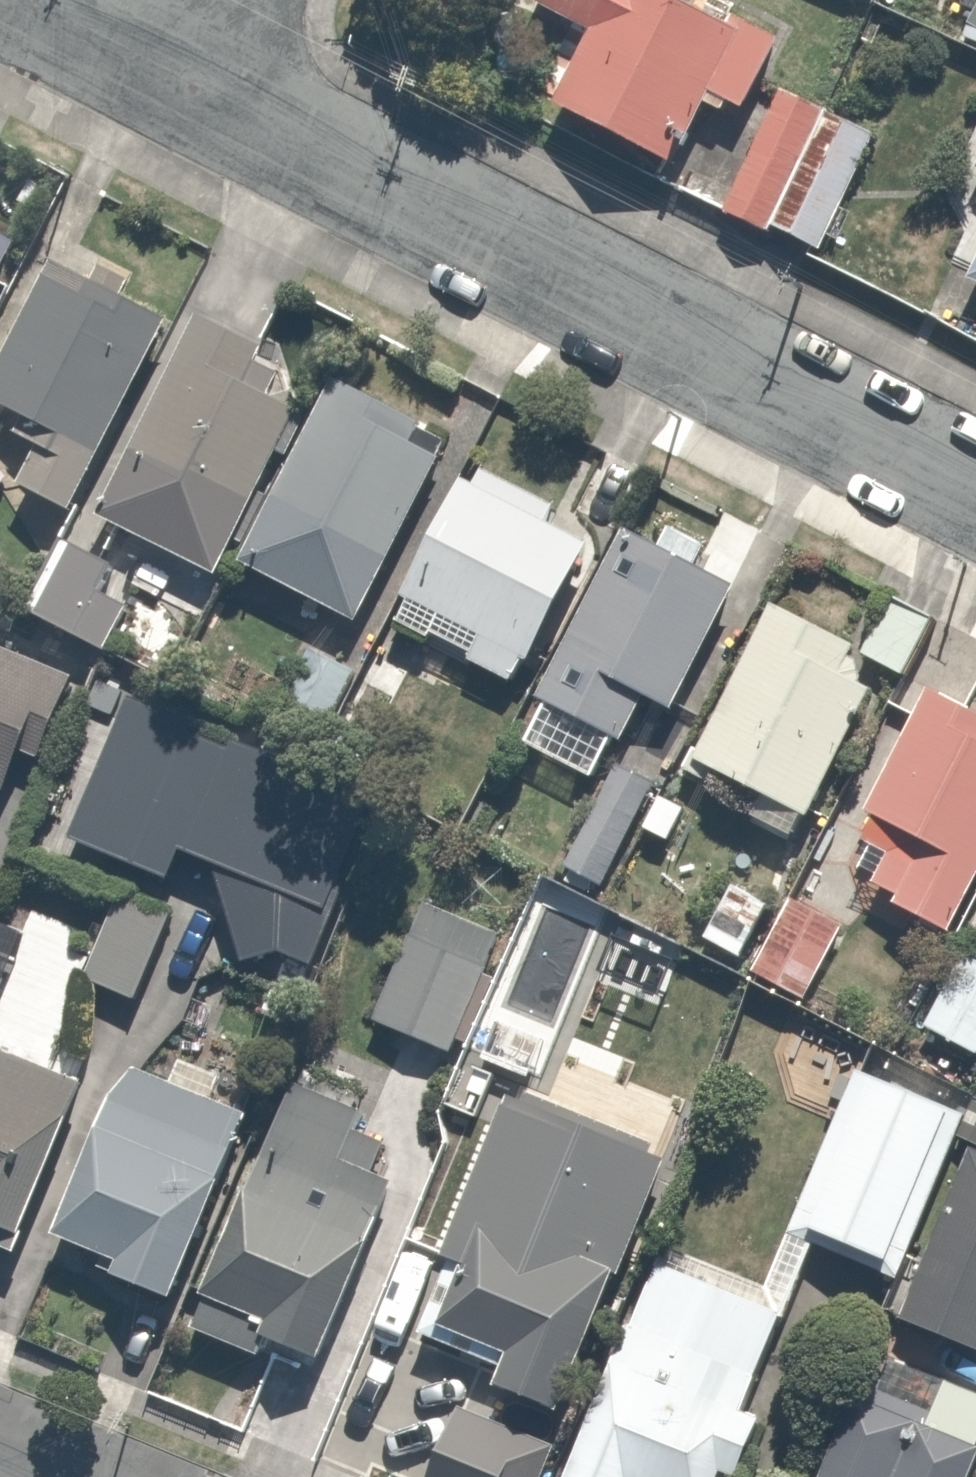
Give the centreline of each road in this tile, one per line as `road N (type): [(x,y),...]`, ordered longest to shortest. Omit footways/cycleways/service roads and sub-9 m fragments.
road 1 (residential): [(975,482),(155,60)]
road 2 (residential): [(155,60),(36,0)]

